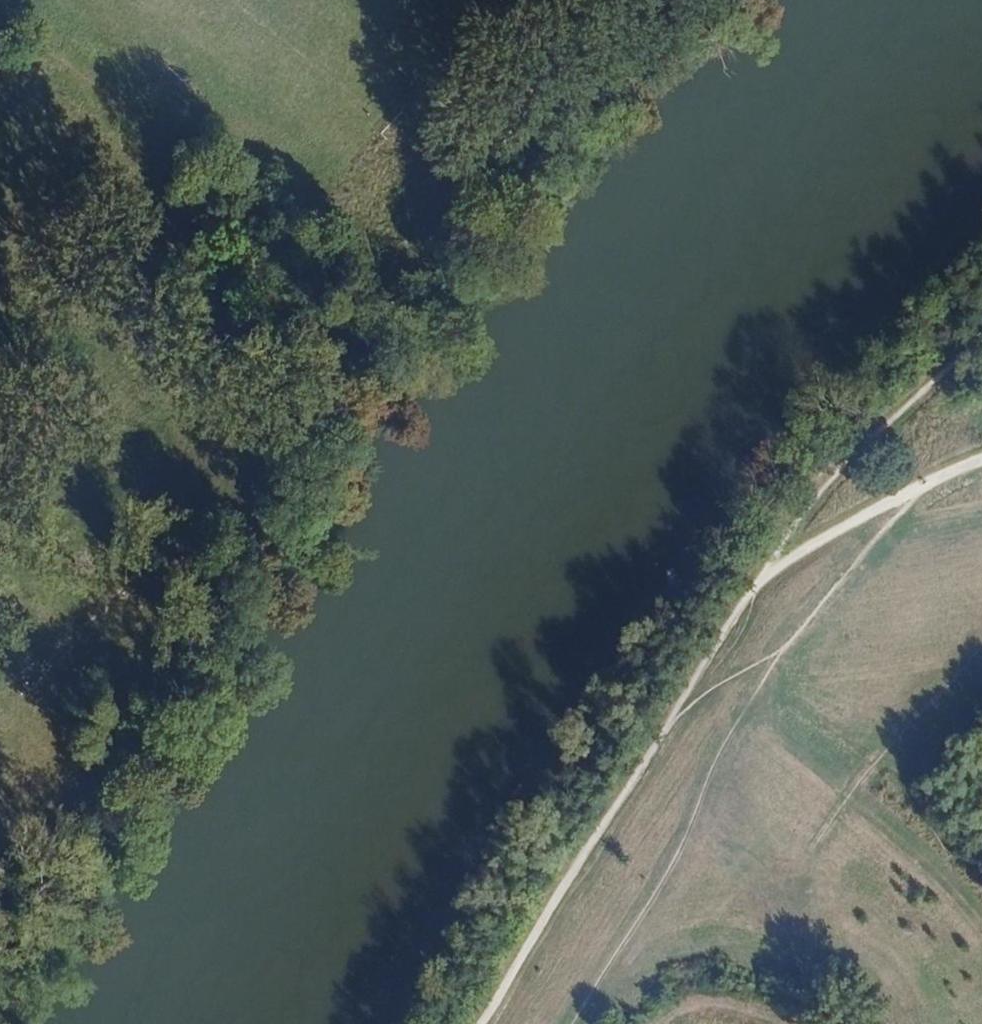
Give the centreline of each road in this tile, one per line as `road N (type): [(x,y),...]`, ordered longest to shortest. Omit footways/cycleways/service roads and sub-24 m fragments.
road 1 (track): [(478,1023),(780,537),(981,324)]

